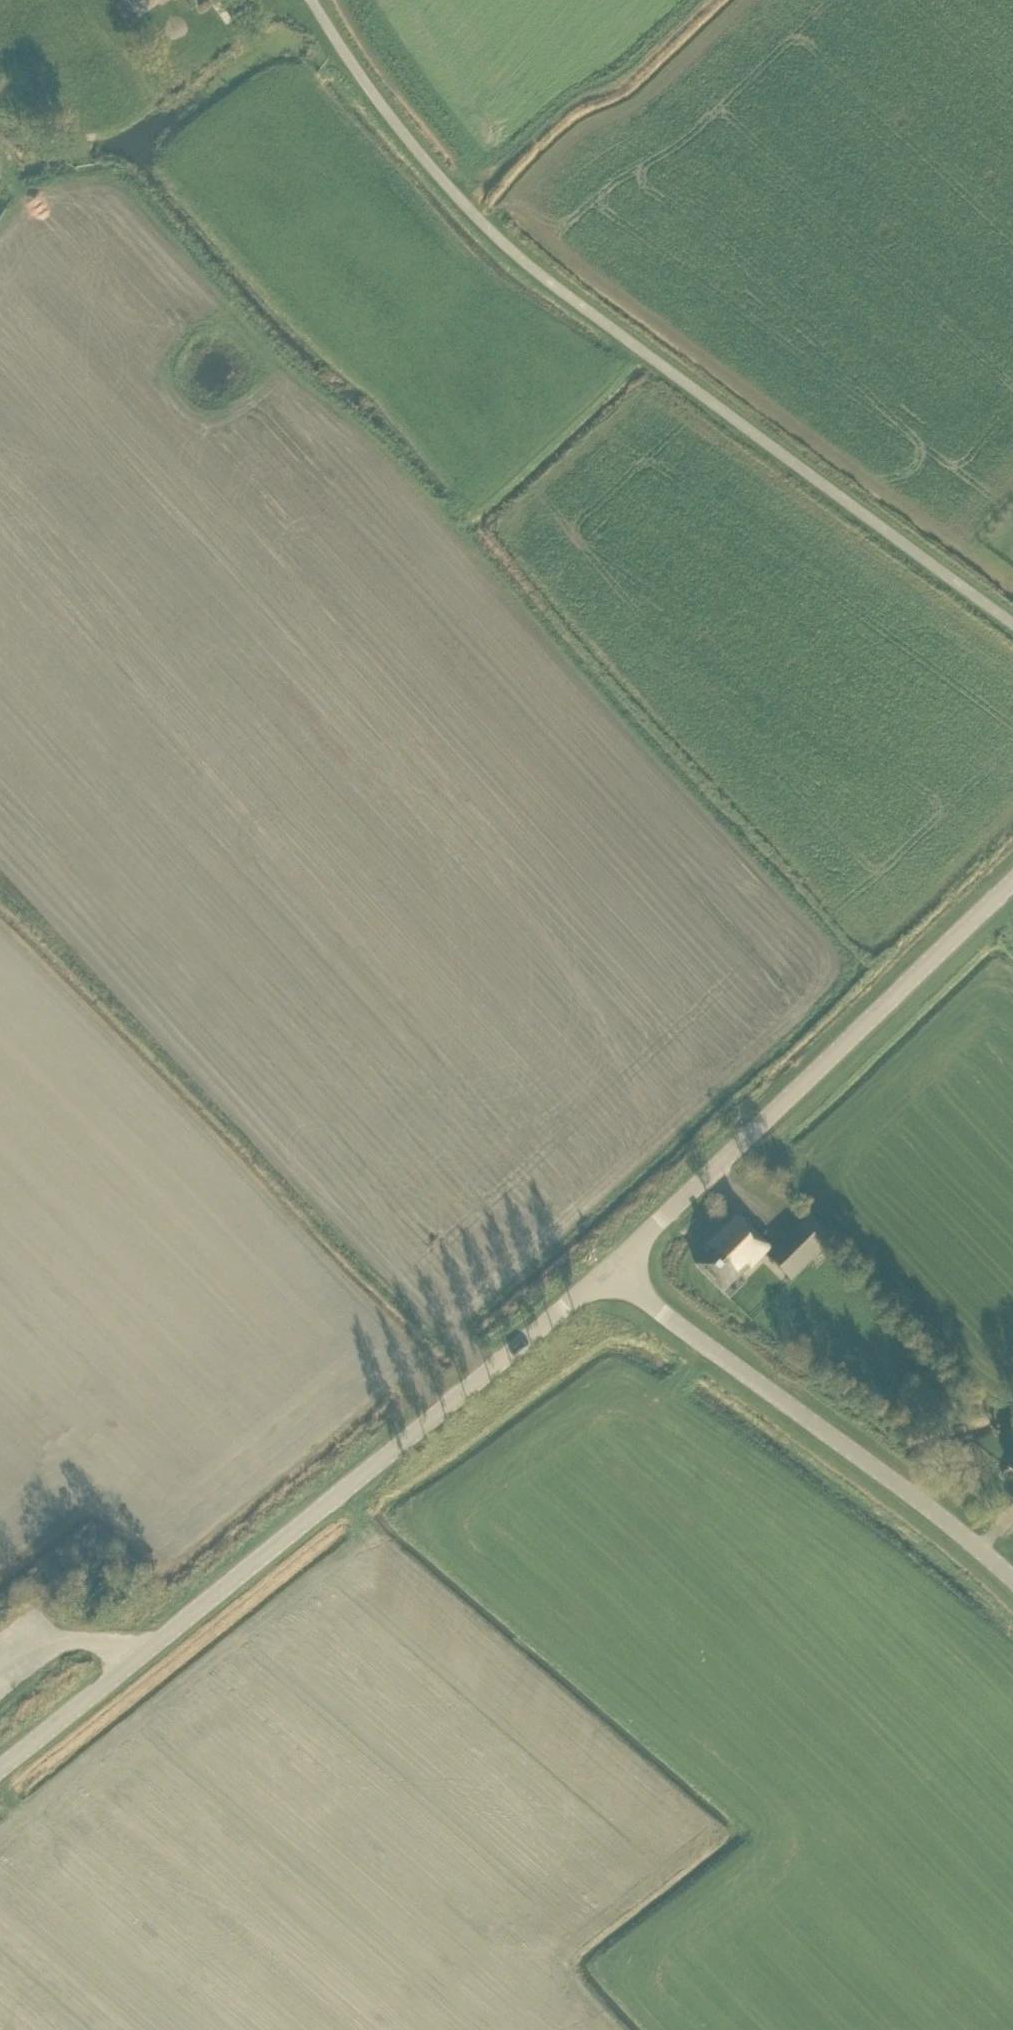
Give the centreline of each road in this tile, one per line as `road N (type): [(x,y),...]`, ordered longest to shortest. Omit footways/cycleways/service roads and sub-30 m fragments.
road 1 (unclassified): [(1012,621),(602,324),(496,236),(411,145),(308,0)]
road 2 (tertiary): [(0,1768),(610,1270)]
road 3 (tertiary): [(610,1270),(1012,884)]
road 4 (tertiary): [(1012,1580),(928,1505),(703,1346),(610,1270)]

